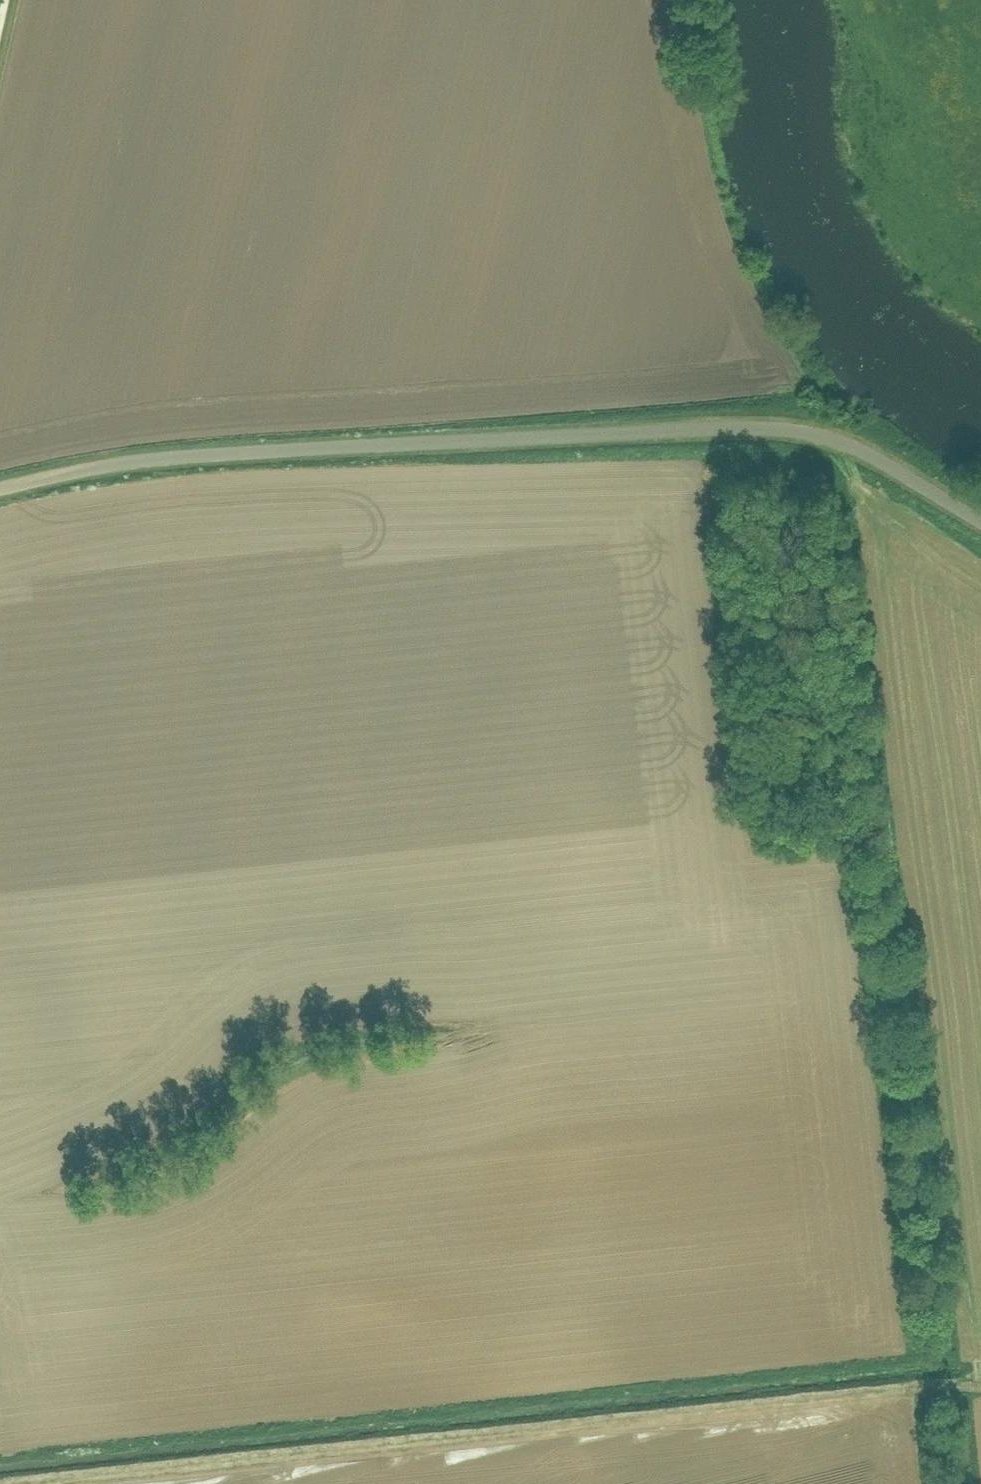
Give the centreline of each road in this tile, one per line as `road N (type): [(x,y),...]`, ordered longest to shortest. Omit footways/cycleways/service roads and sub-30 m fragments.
road 1 (unclassified): [(980,523),(863,455),(802,432),(759,427),(145,456),(0,487)]

